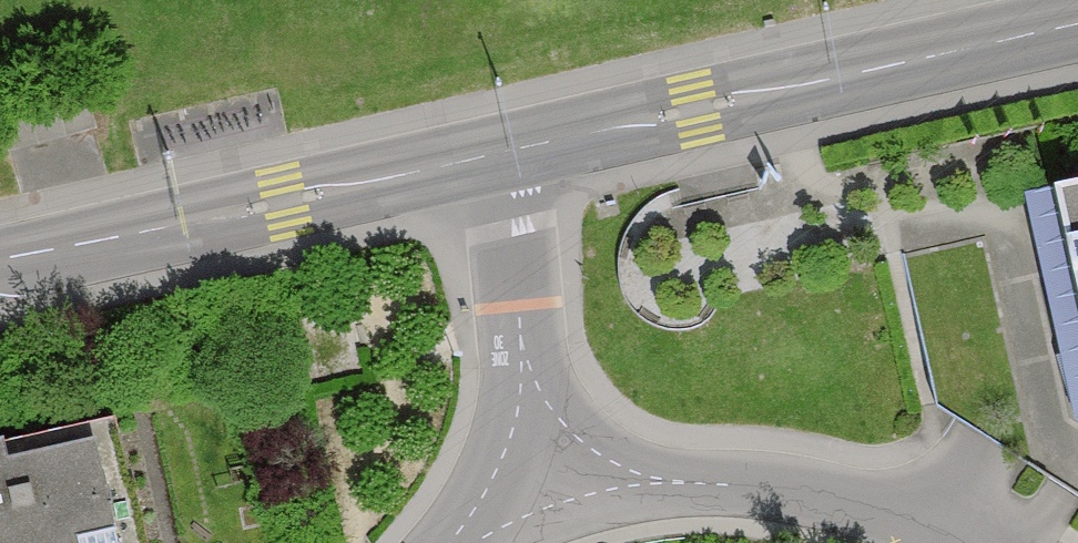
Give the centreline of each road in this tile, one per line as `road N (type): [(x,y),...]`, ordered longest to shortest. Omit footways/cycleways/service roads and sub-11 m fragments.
road 1 (residential): [(1077,30),(521,155)]
road 2 (residential): [(521,155),(0,268)]
road 3 (residential): [(774,491),(659,465),(607,441),(516,325)]
road 4 (residential): [(516,325),(482,437),(417,542)]
road 5 (residential): [(546,542),(592,519),(774,491)]
road 6 (residential): [(516,325),(521,155)]
road 7 (residential): [(774,491),(930,542)]

